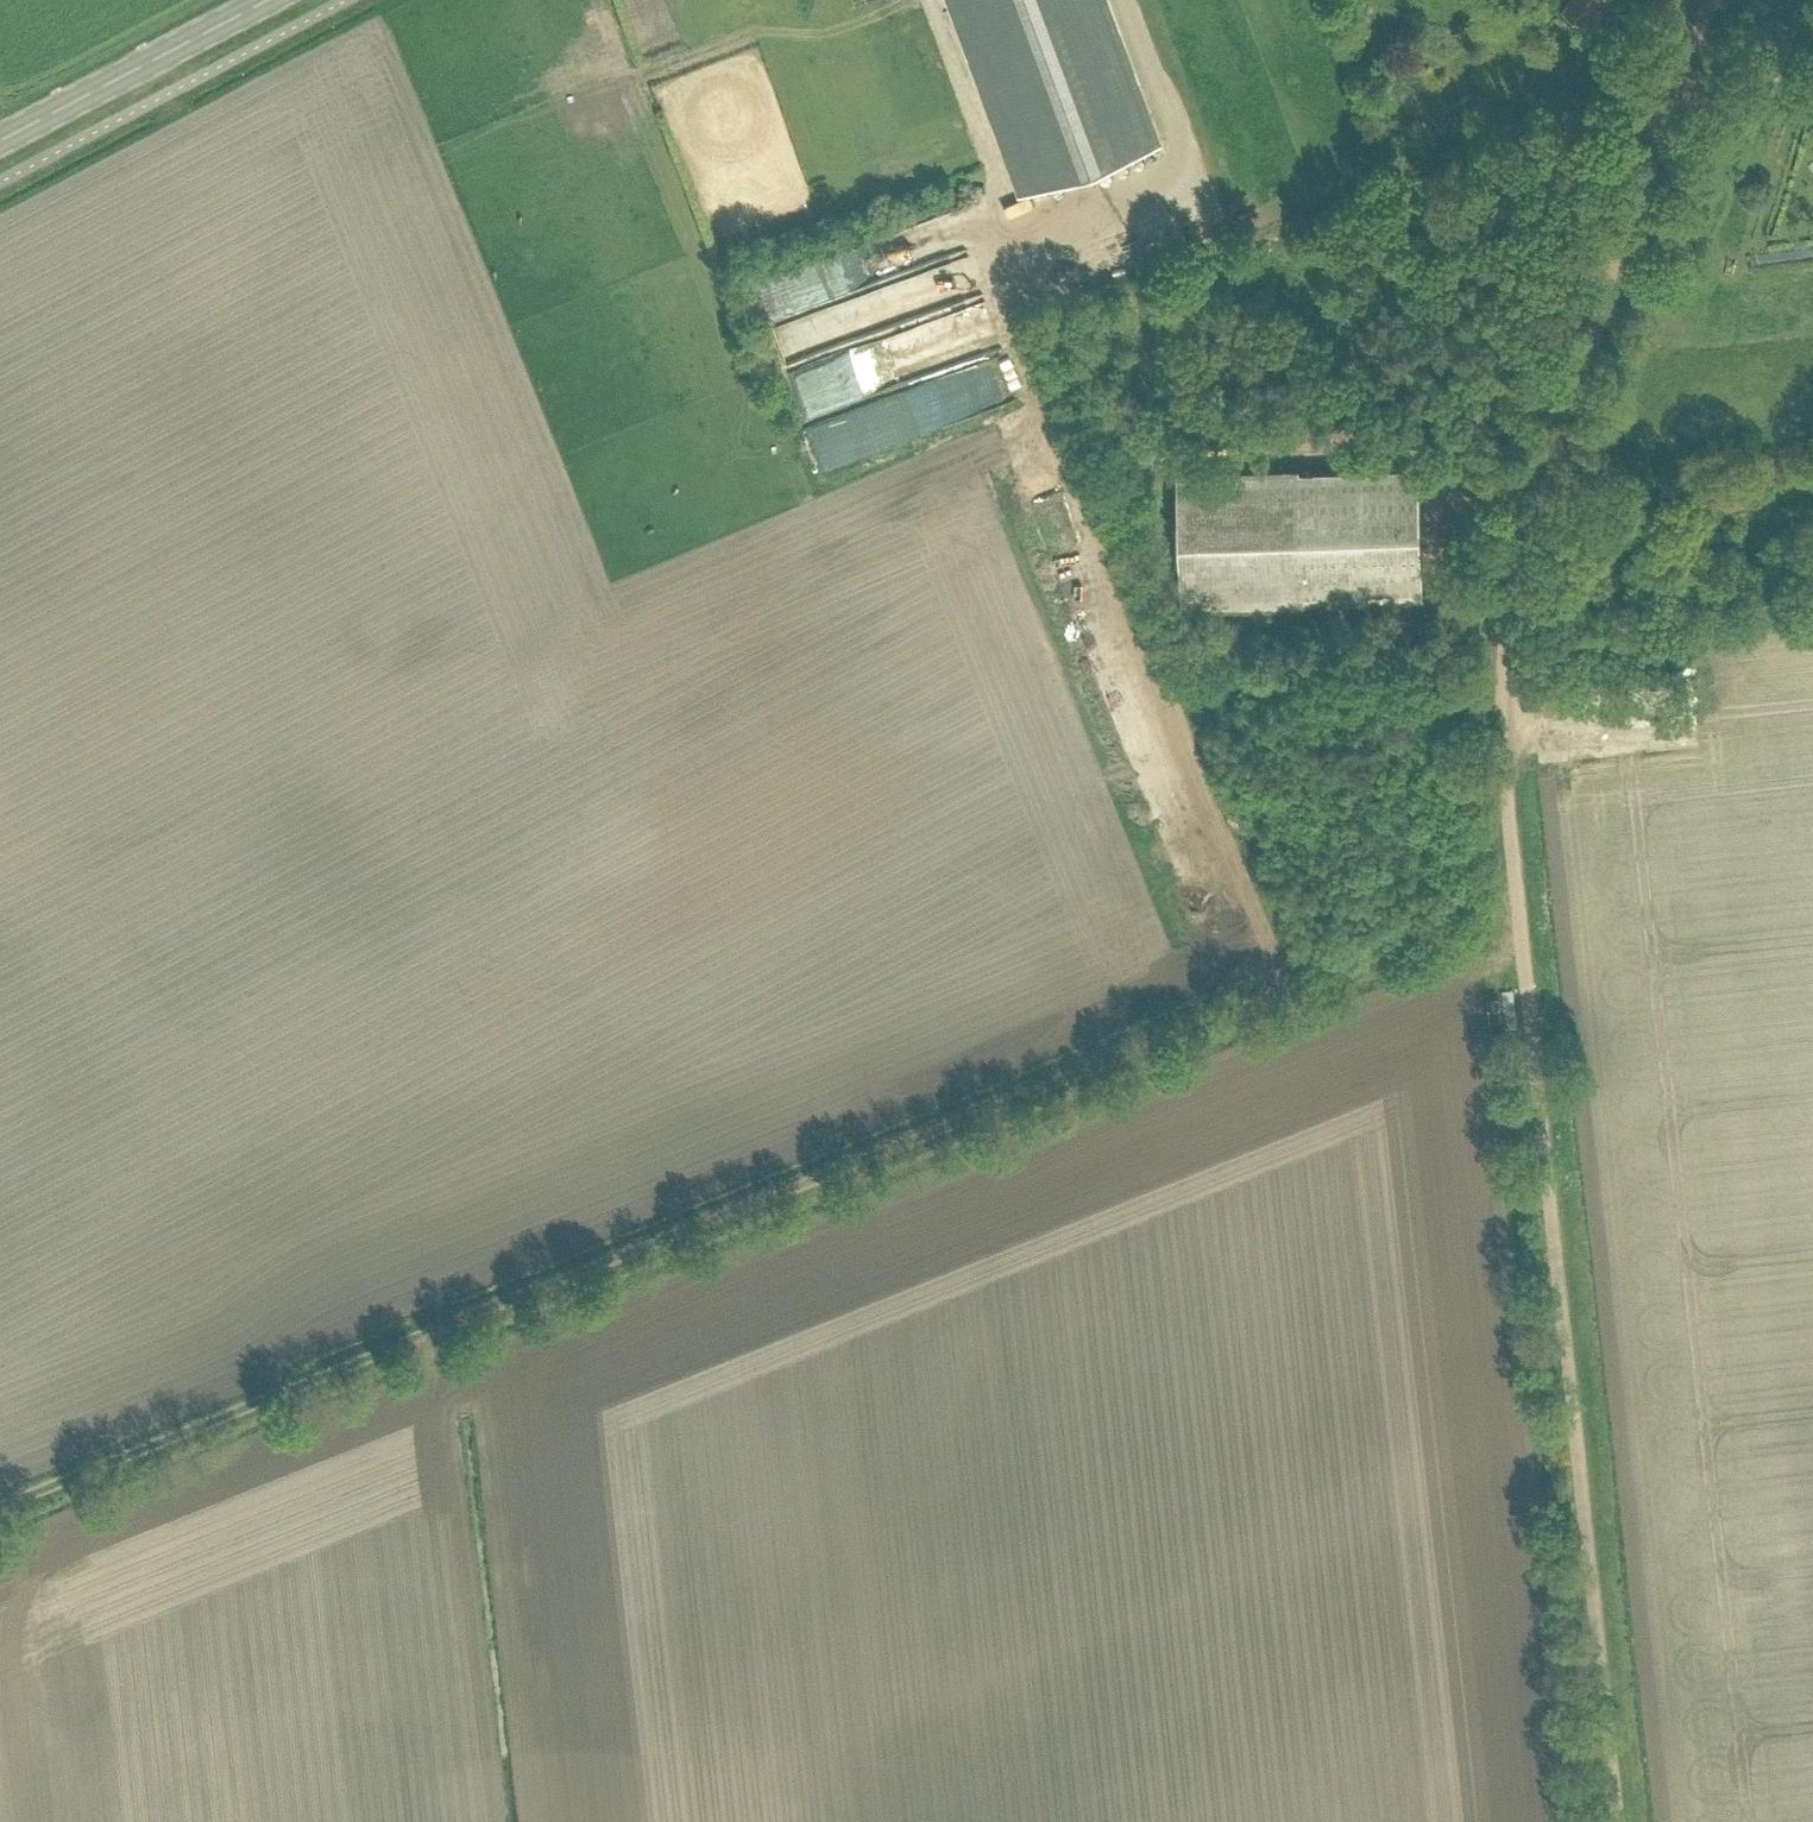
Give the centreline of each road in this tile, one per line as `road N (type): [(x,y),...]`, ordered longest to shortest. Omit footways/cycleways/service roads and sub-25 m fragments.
road 1 (unclassified): [(1617,1821),(1516,902),(1501,730),(1505,631),(1579,364),(1658,124),(1712,0)]
road 2 (track): [(1516,902),(0,1503)]
road 3 (track): [(1812,598),(1505,631)]
road 4 (secondary): [(0,140),(261,0)]

